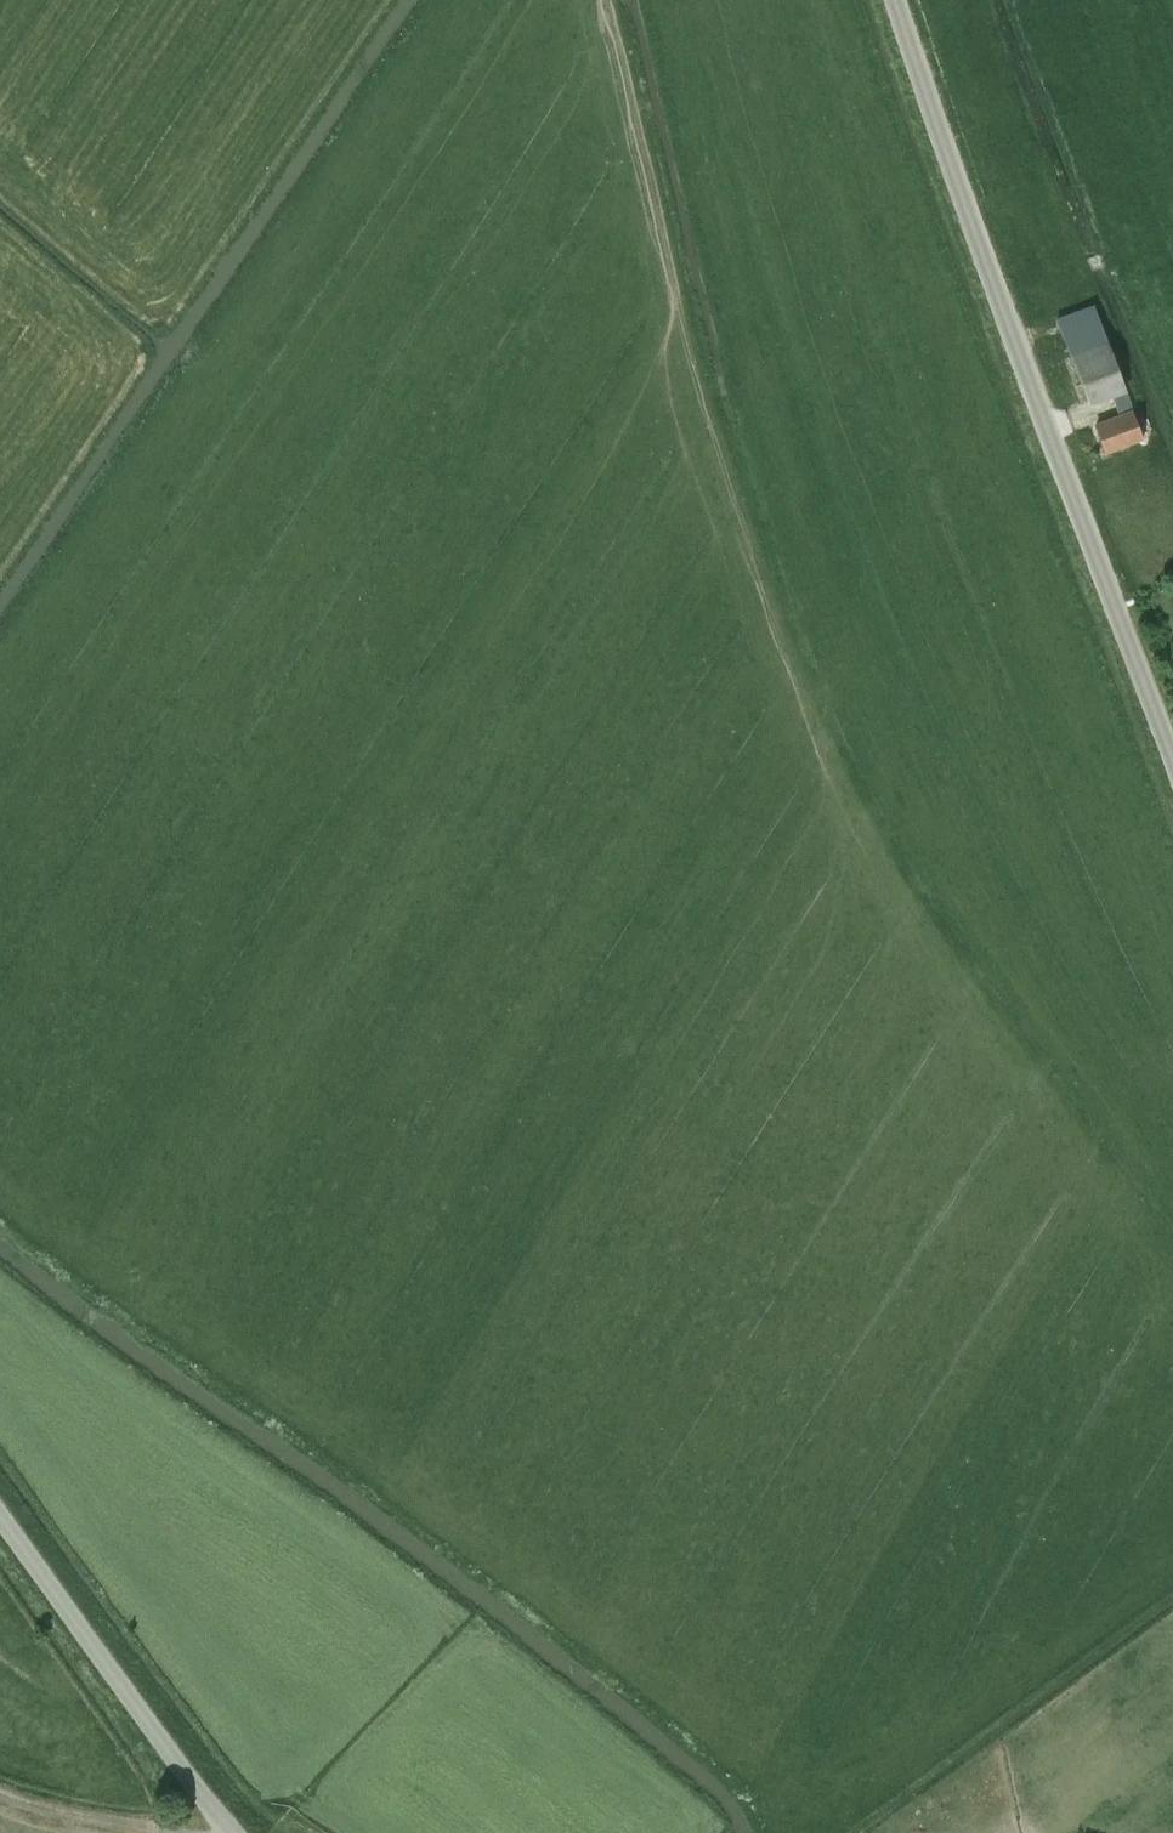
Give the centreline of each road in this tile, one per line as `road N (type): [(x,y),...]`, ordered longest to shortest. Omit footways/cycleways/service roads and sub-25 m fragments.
road 1 (unclassified): [(1172,747),(897,0)]
road 2 (unclassified): [(231,1832),(0,1515)]

